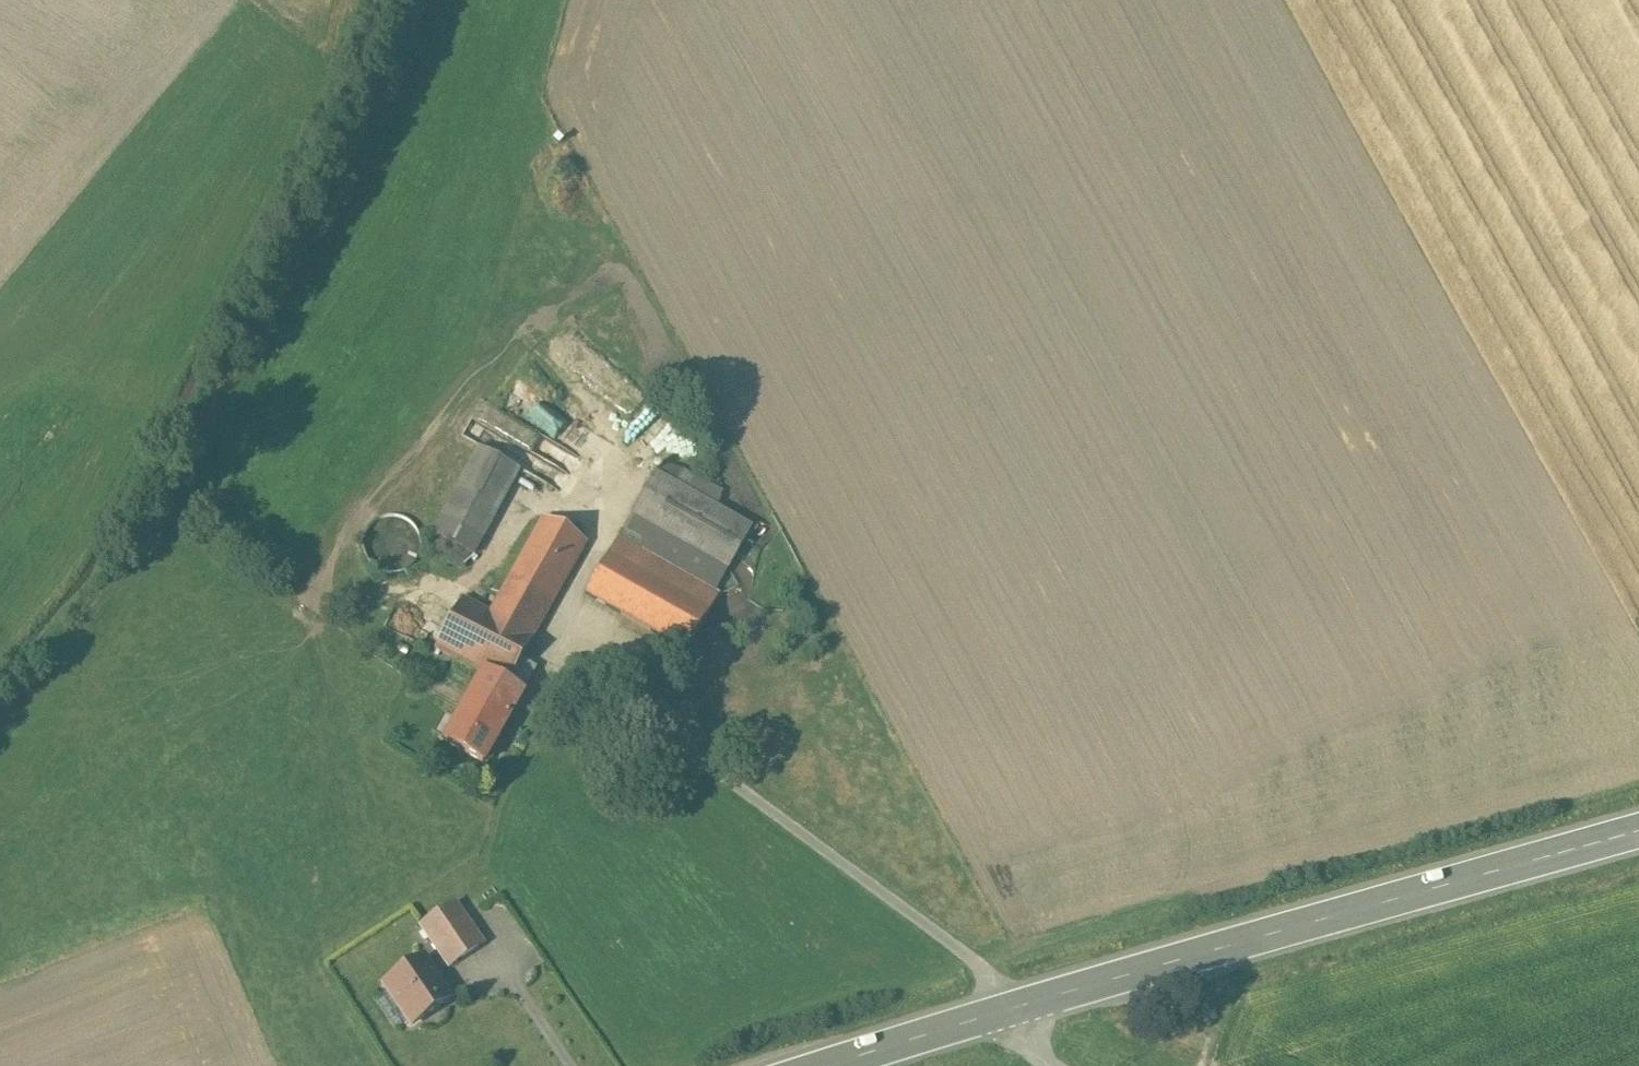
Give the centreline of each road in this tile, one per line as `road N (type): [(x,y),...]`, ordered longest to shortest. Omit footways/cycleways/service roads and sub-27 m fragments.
road 1 (secondary): [(1007,1009),(1638,831)]
road 2 (secondary): [(826,1065),(1007,1009)]

